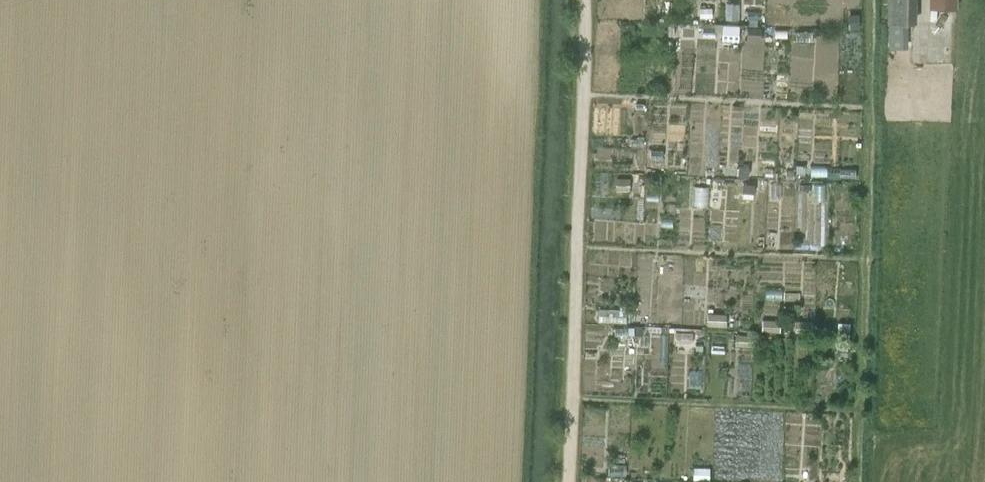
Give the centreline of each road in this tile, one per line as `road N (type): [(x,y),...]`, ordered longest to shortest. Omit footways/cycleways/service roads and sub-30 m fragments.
road 1 (track): [(567,481),(585,0)]

